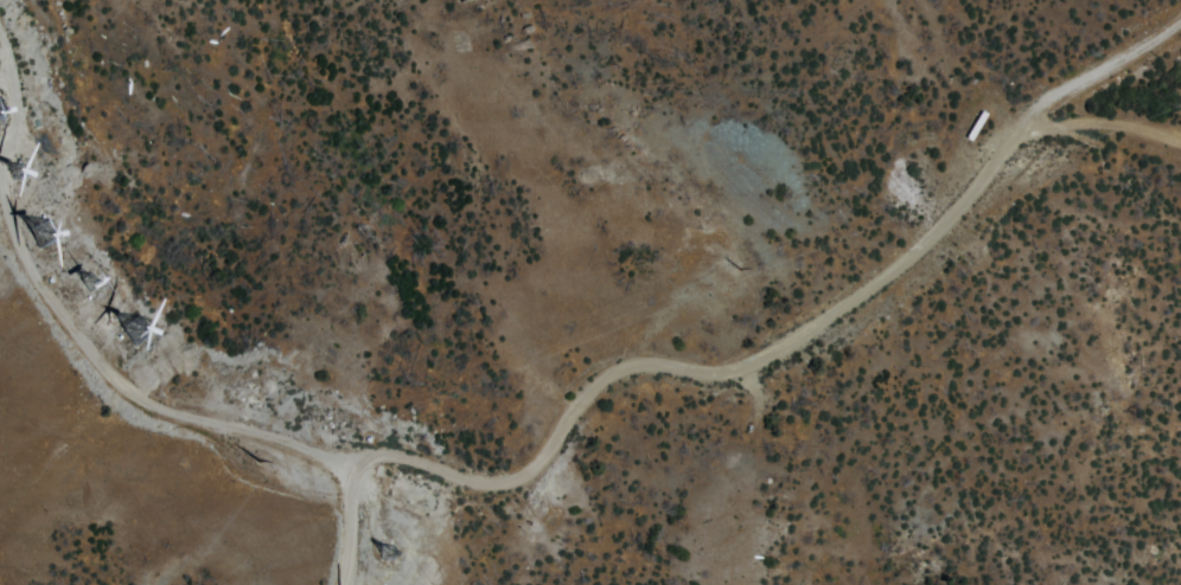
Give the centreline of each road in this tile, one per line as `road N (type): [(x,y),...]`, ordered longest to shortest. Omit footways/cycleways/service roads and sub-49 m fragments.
road 1 (track): [(1040,115),(917,249),(752,360),(650,360),(623,368),(540,459),(513,474),(484,475),(396,449),(314,464)]
road 2 (track): [(325,584),(336,518),(326,477),(282,443),(148,404),(101,372),(32,283),(0,211)]
road 3 (track): [(1040,115),(1067,85),(1180,15)]
road 4 (track): [(1040,115),(1122,118),(1180,133)]

